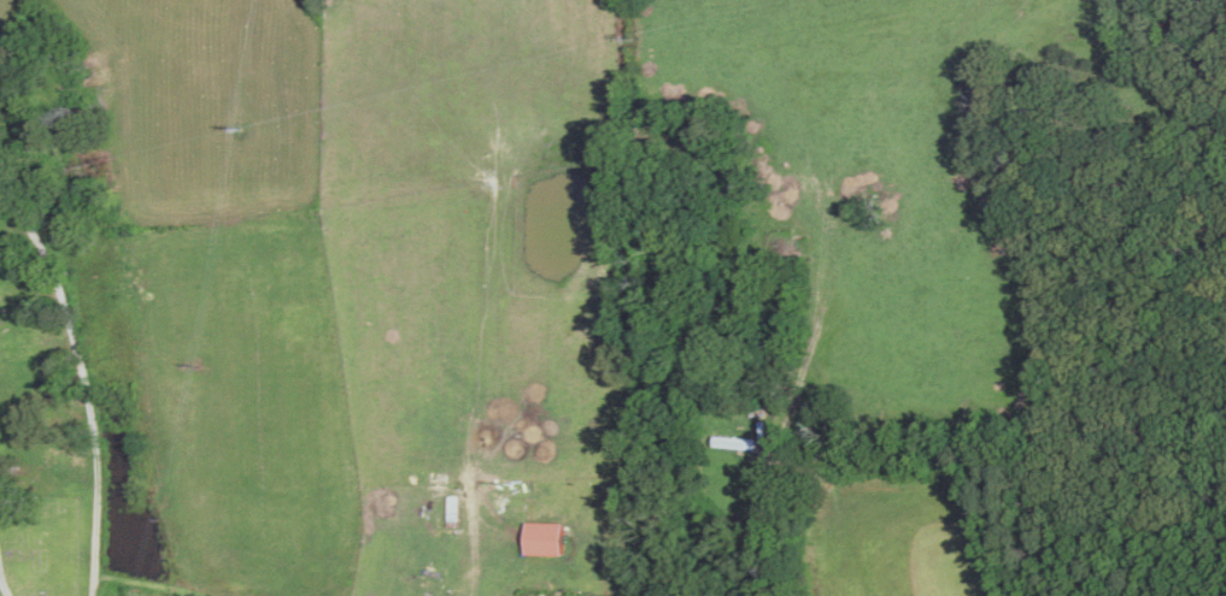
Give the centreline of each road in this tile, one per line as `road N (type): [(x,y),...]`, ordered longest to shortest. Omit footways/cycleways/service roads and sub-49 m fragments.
road 1 (residential): [(95,595),(100,442),(36,242),(0,173)]
road 2 (residential): [(731,595),(728,441),(782,299)]

